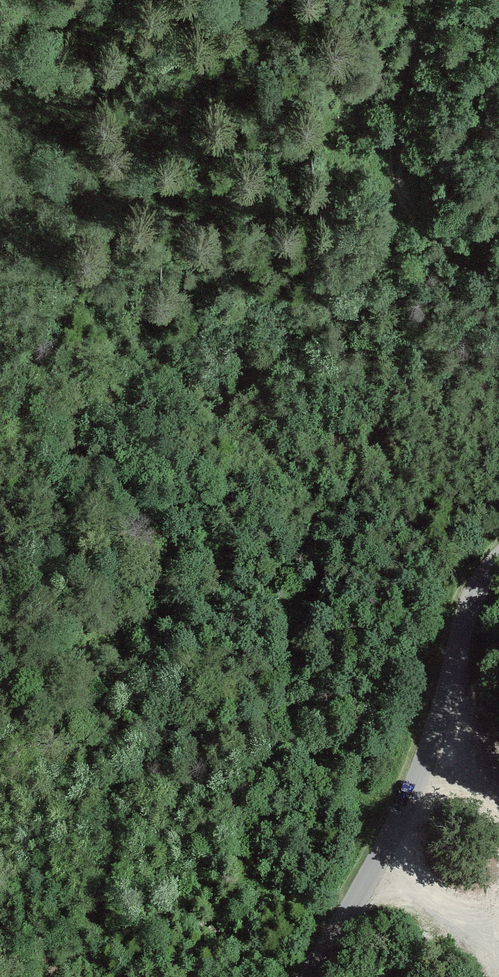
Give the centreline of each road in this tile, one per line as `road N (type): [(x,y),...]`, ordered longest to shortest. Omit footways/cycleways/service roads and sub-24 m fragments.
road 1 (track): [(407,793),(355,783),(320,765),(300,741),(285,669),(290,624),(401,350),(389,284),(396,165)]
road 2 (unclassified): [(303,976),(407,793),(474,587),(498,555)]
road 3 (track): [(498,277),(421,223),(396,165),(397,104),(446,0)]

